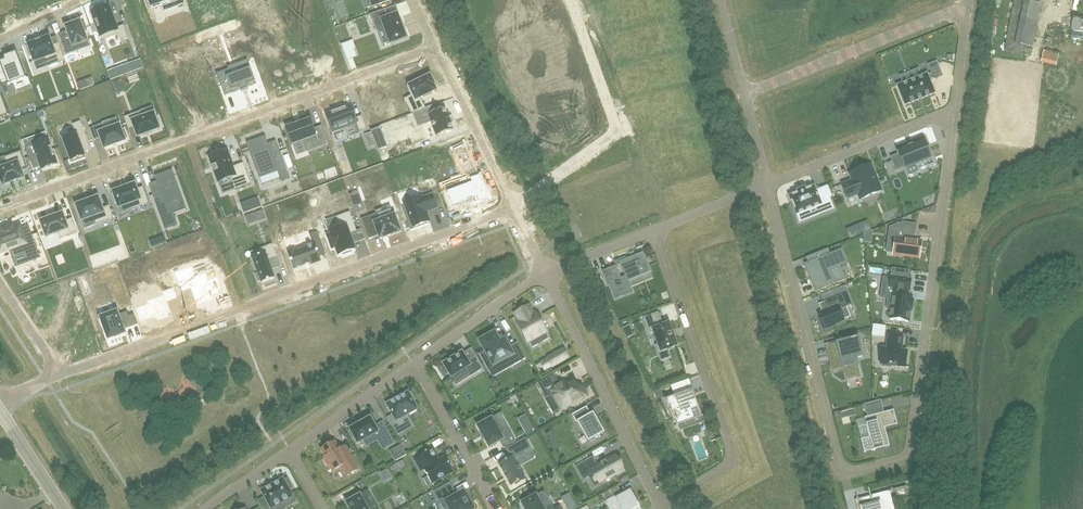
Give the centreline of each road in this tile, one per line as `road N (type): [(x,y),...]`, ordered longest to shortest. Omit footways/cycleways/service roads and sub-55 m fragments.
road 1 (residential): [(58,376),(514,208)]
road 2 (residential): [(770,186),(848,473),(908,457),(924,350)]
road 3 (residential): [(0,209),(435,48)]
road 4 (residential): [(653,233),(737,464),(661,508)]
road 5 (residential): [(661,508),(549,275)]
road 6 (residential): [(955,120),(924,350)]
road 7 (residential): [(955,120),(931,121),(770,186)]
road 8 (residential): [(770,186),(722,0)]
road 9 (residential): [(514,208),(435,48)]
road 10 (residential): [(498,508),(418,363)]
road 11 (residential): [(549,275),(418,363)]
road 12 (residential): [(418,363),(292,452)]
road 13 (residential): [(770,186),(653,233)]
road 14 (residential): [(970,0),(955,120)]

